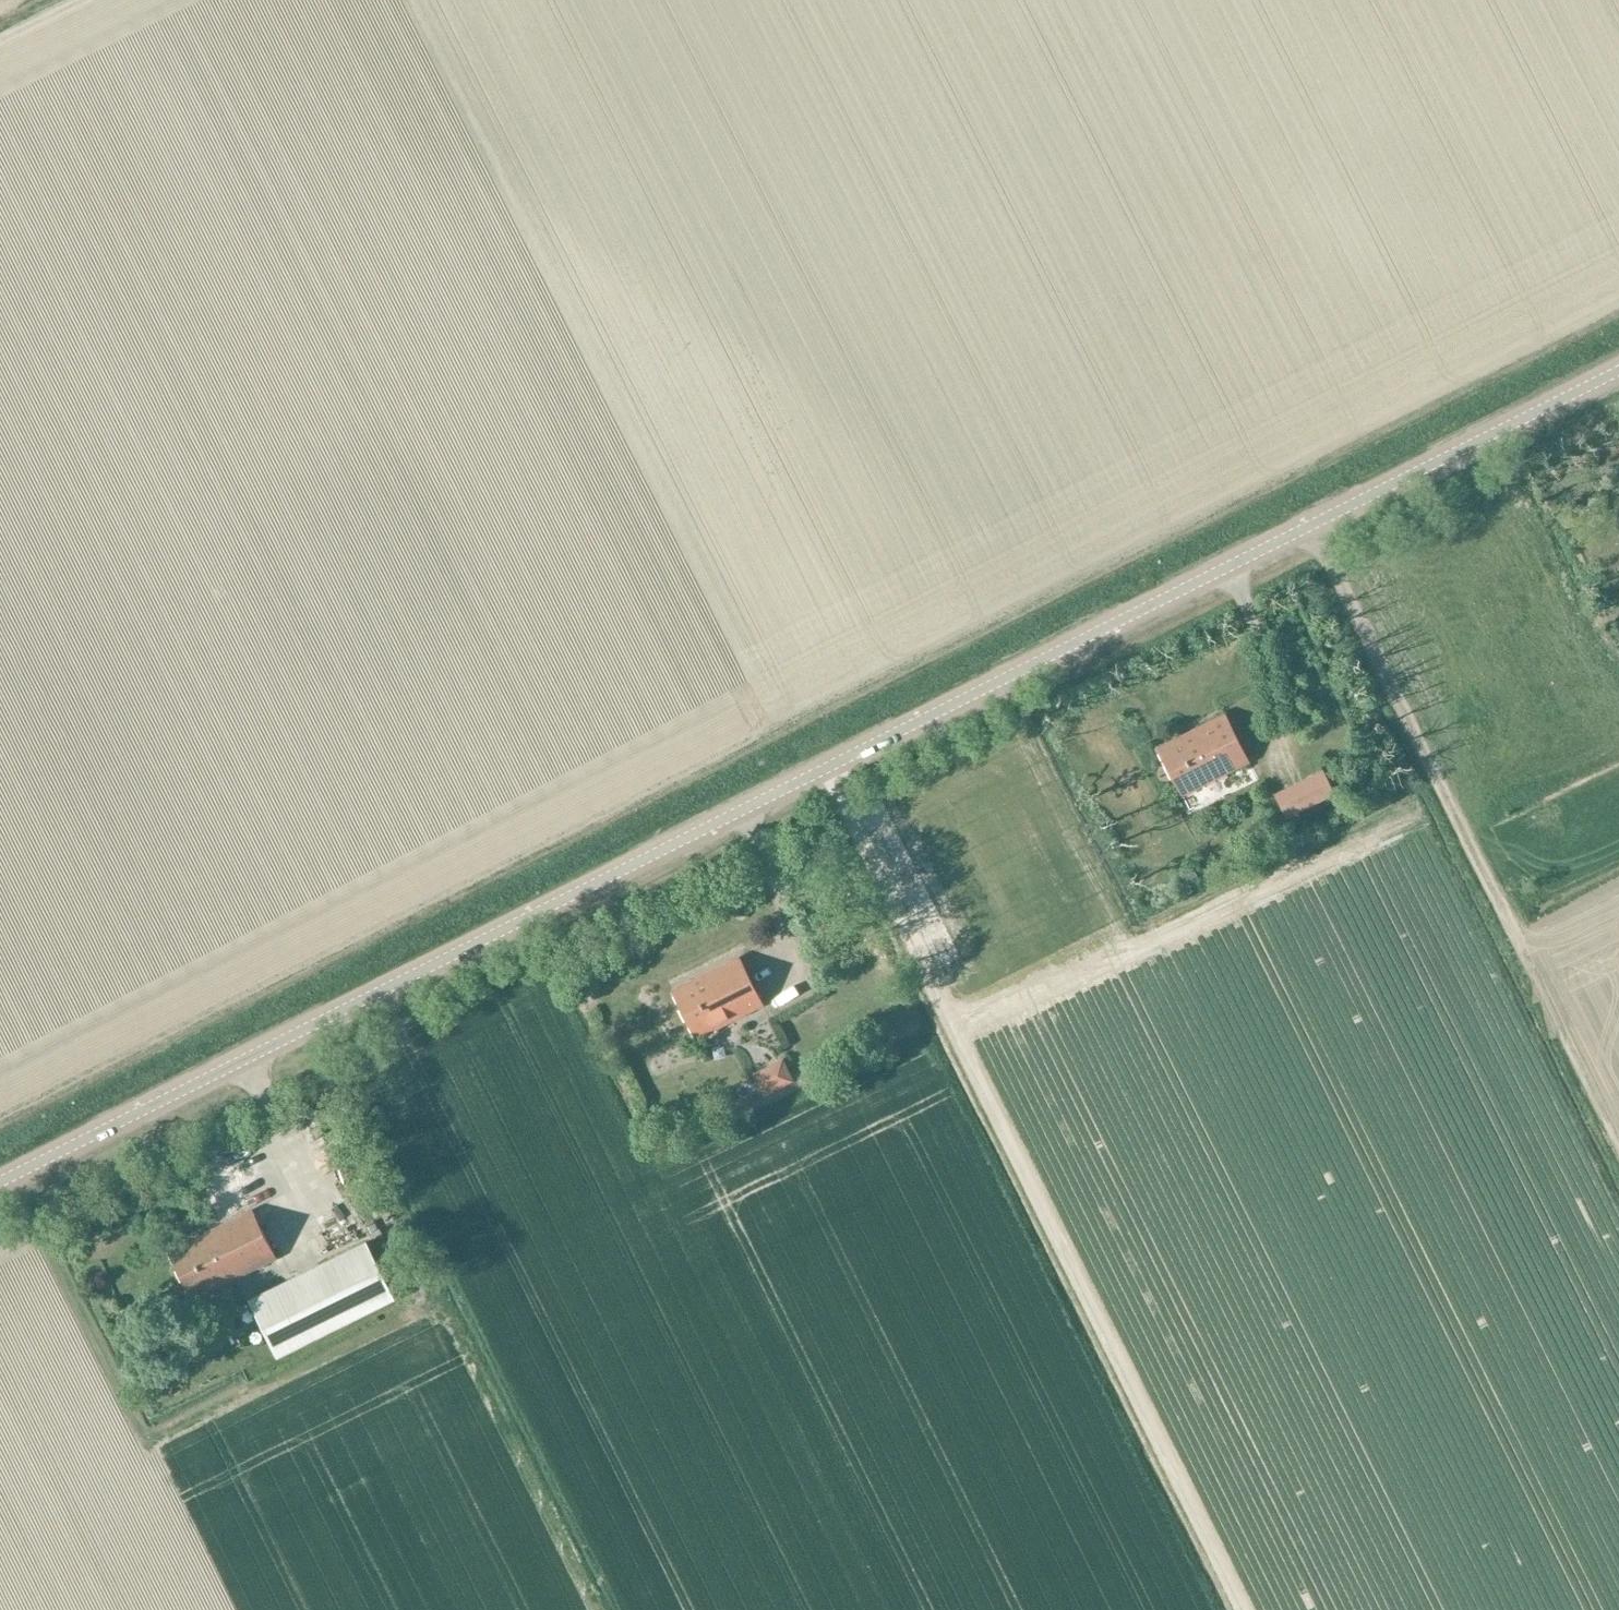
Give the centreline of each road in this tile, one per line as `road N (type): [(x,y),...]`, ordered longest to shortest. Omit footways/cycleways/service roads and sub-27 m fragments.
road 1 (unclassified): [(0,1179),(1618,371)]

